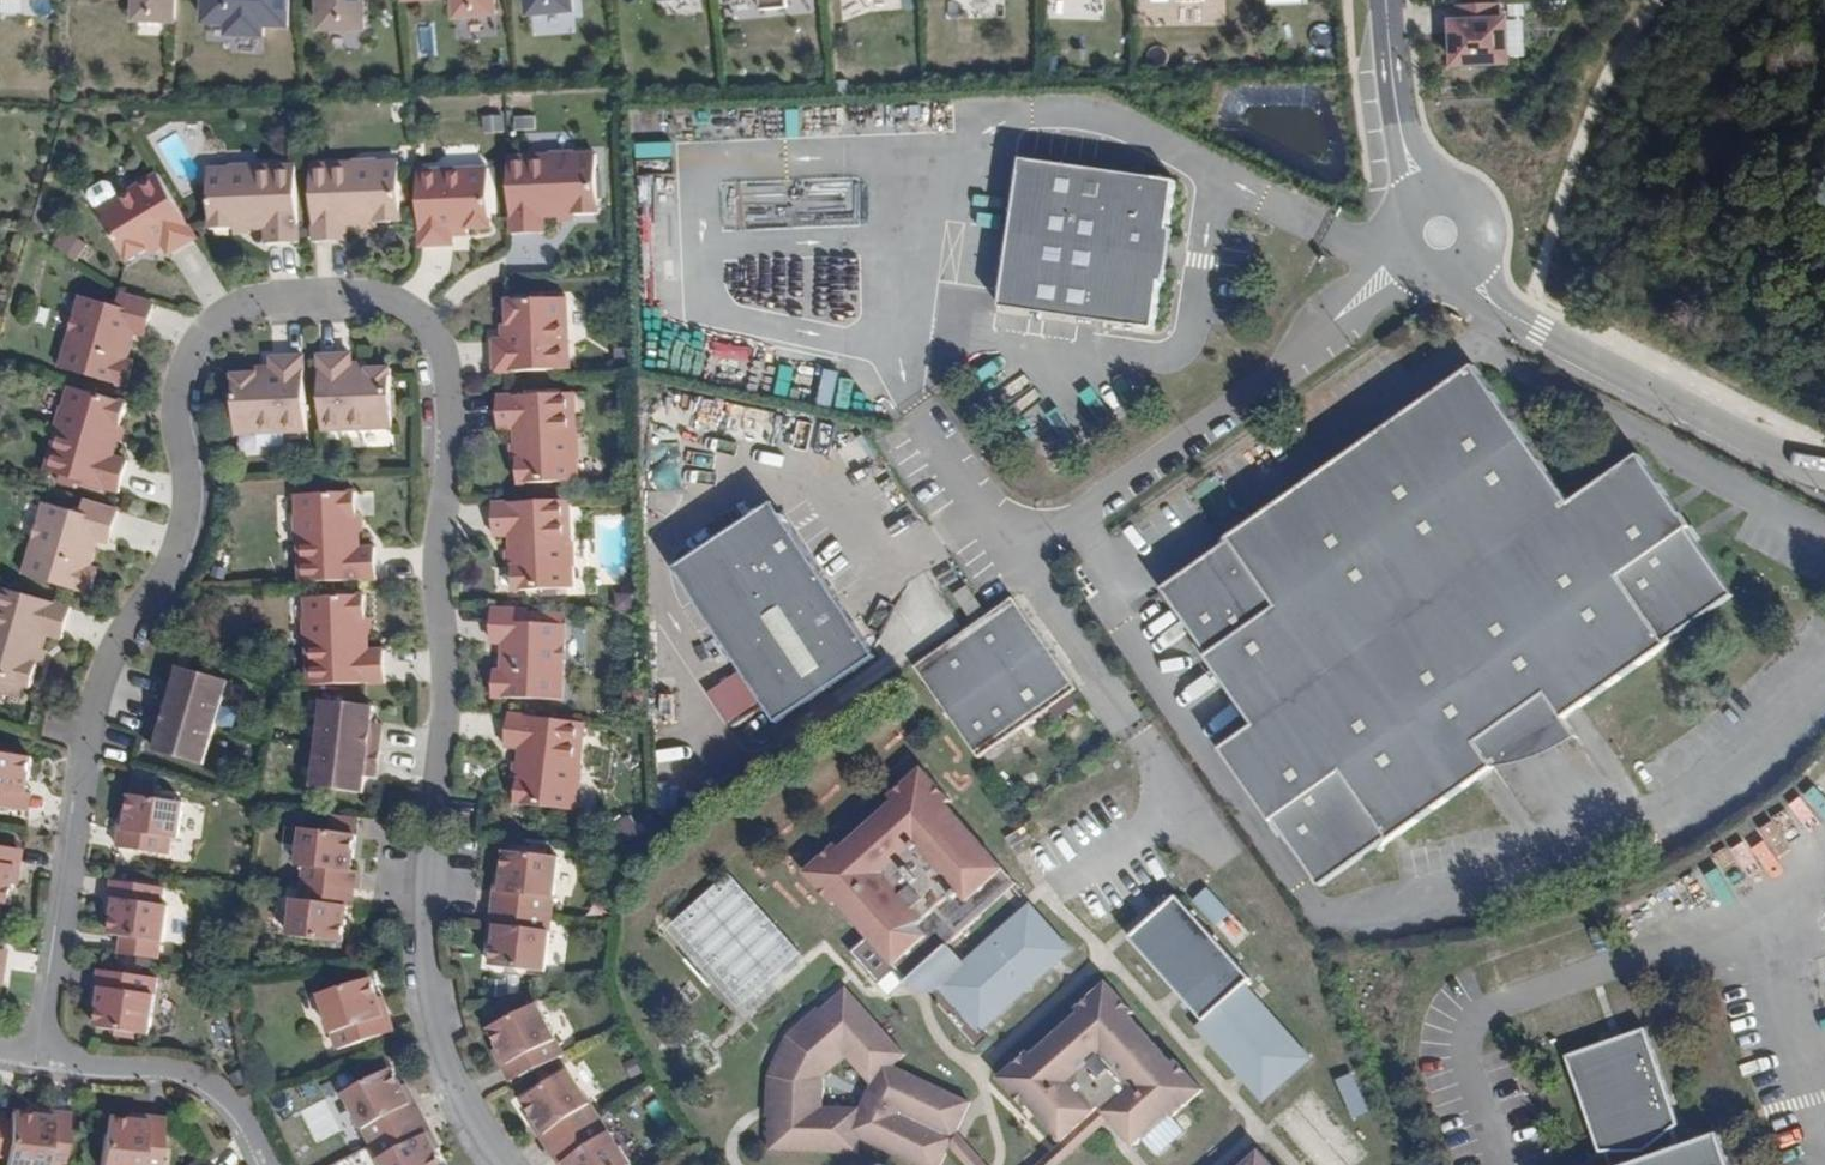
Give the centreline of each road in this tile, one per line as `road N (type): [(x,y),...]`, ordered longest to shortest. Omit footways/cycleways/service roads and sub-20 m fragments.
road 1 (residential): [(503,1164),(434,1057),(428,957),(449,709),(437,548),(449,413),(438,356),(407,314),(370,300),(257,304),(209,323),(182,355),(172,417),(181,474),(177,533),(155,589),(109,655),(80,757),(36,1064)]
road 2 (residential): [(1440,232),(1313,334),(1277,373),(1052,534),(1004,530),(980,518),(913,411)]
road 3 (residential): [(1824,469),(1800,465),(1497,310),(1440,232)]
road 4 (residential): [(36,1064),(176,1077),(210,1091),(247,1123),(269,1164)]
road 5 (residential): [(1440,232),(1411,169),(1391,71),(1388,0)]

